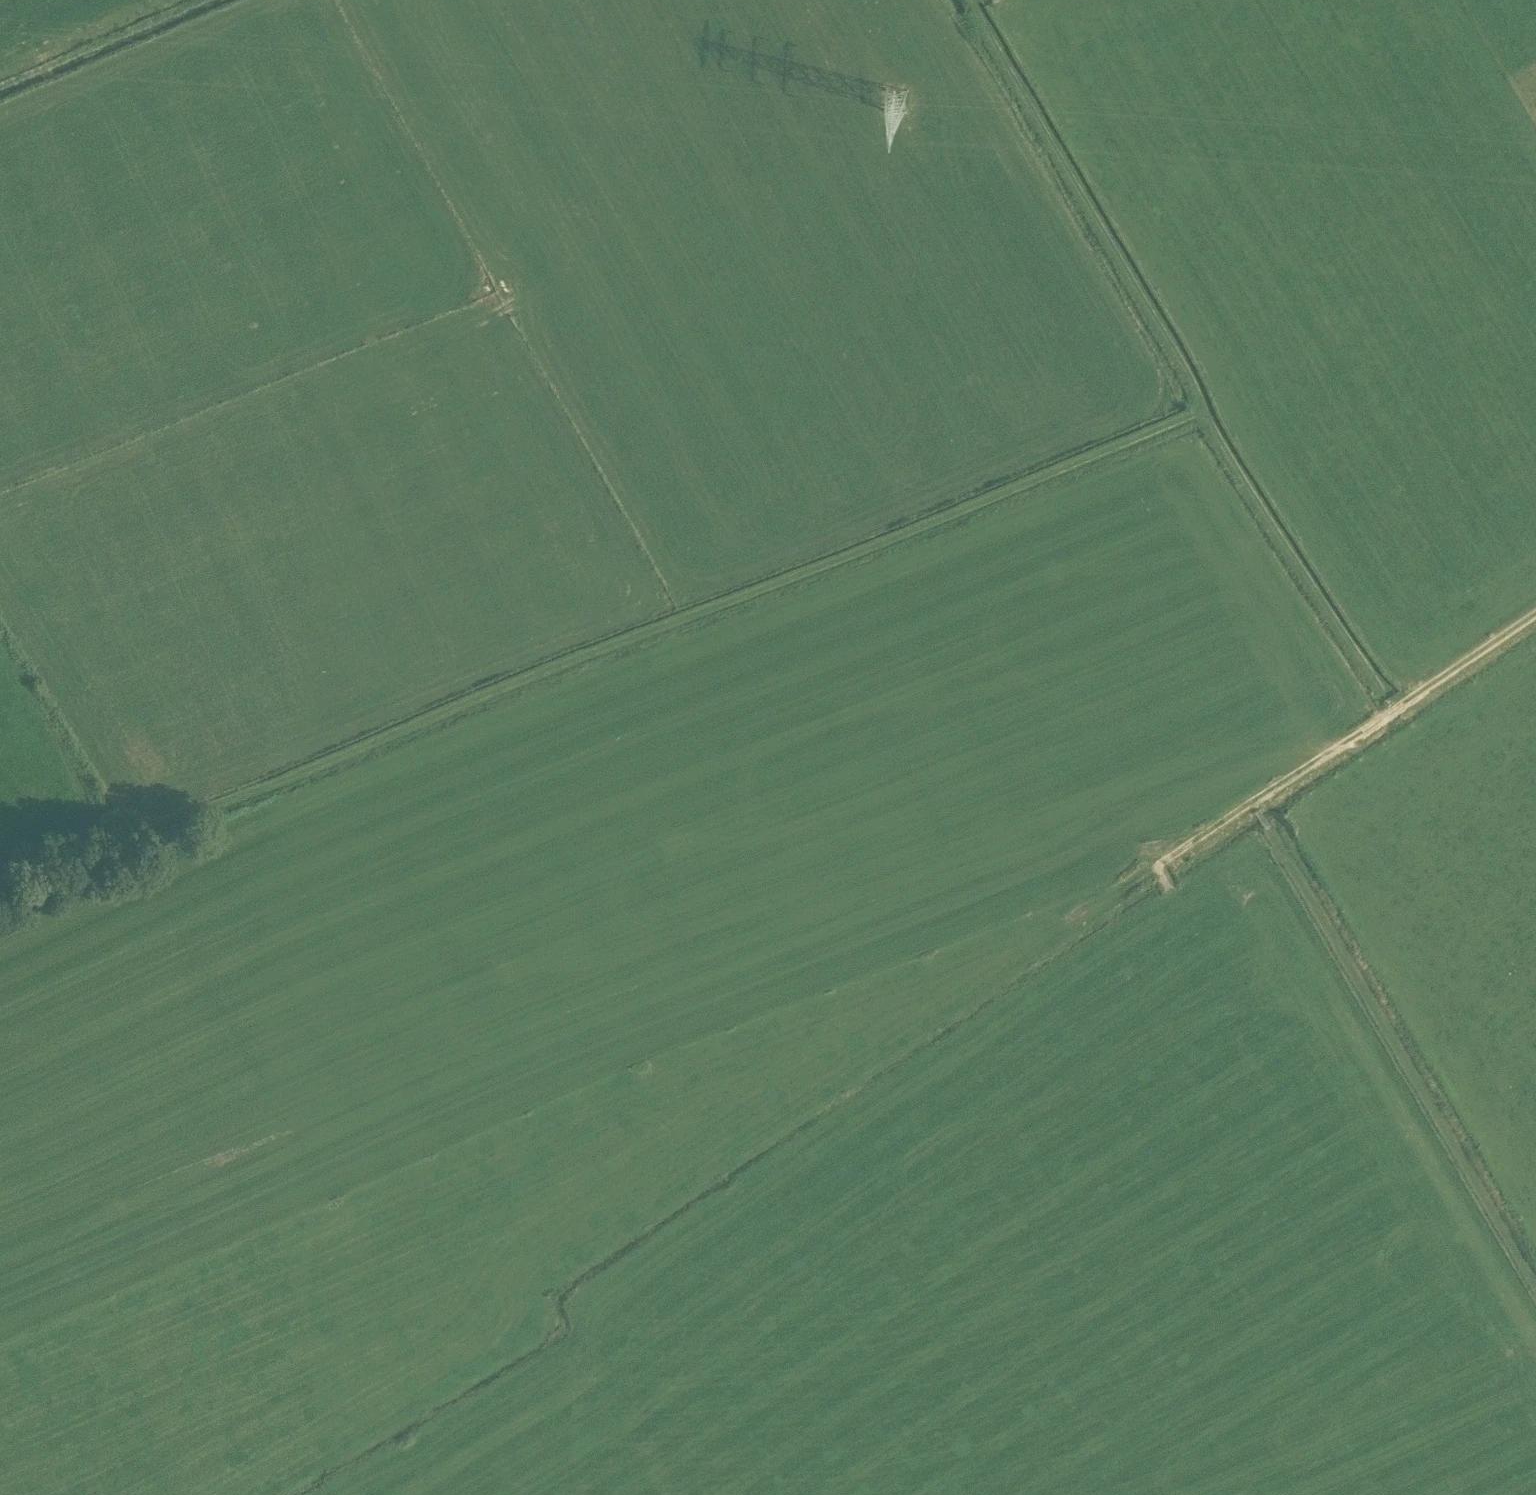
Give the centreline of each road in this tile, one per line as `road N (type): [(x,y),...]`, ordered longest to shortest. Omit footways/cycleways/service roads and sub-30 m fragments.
road 1 (track): [(1394,710),(1252,809)]
road 2 (track): [(1535,612),(1394,710)]

